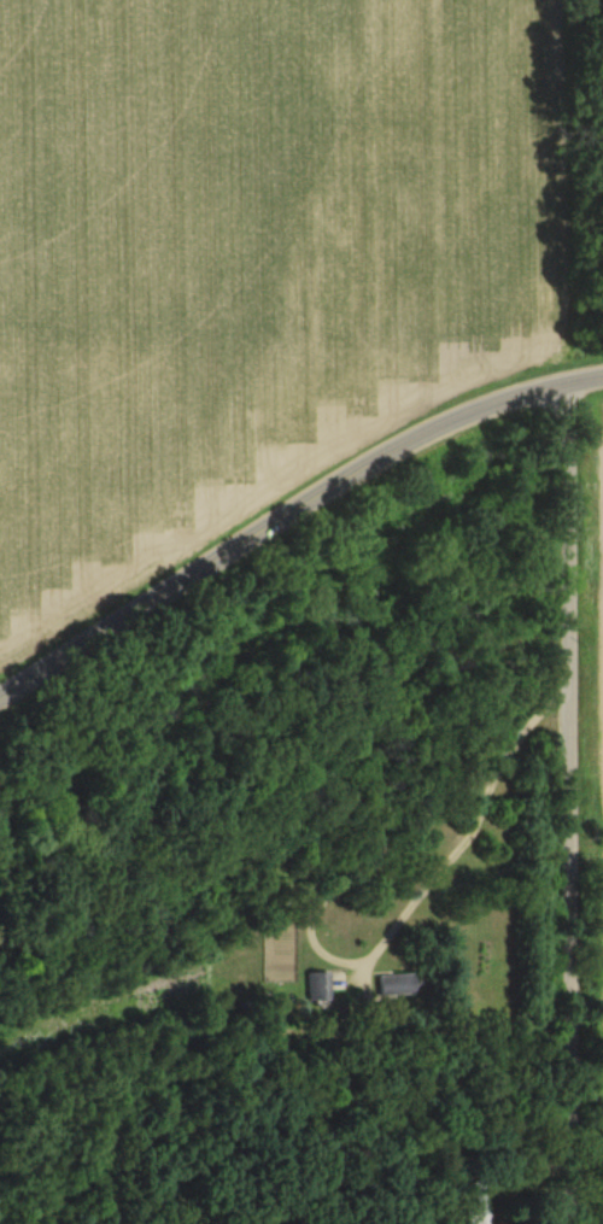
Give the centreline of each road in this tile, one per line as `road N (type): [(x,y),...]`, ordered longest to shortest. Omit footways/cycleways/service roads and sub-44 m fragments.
road 1 (residential): [(571,1223),(566,449),(575,383)]
road 2 (tertiary): [(0,706),(382,459),(469,415),(602,380)]

